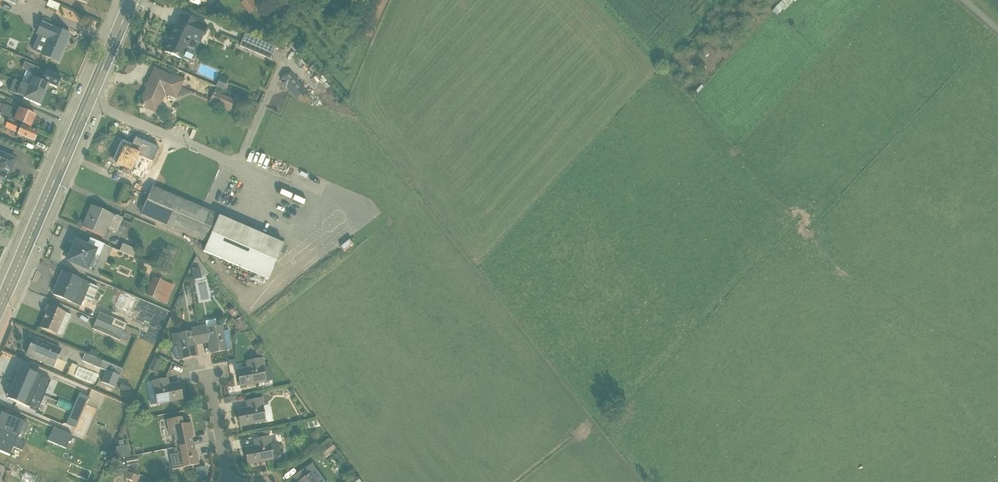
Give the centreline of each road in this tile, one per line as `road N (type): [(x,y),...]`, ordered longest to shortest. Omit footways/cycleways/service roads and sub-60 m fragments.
road 1 (primary): [(0,308),(131,0)]

